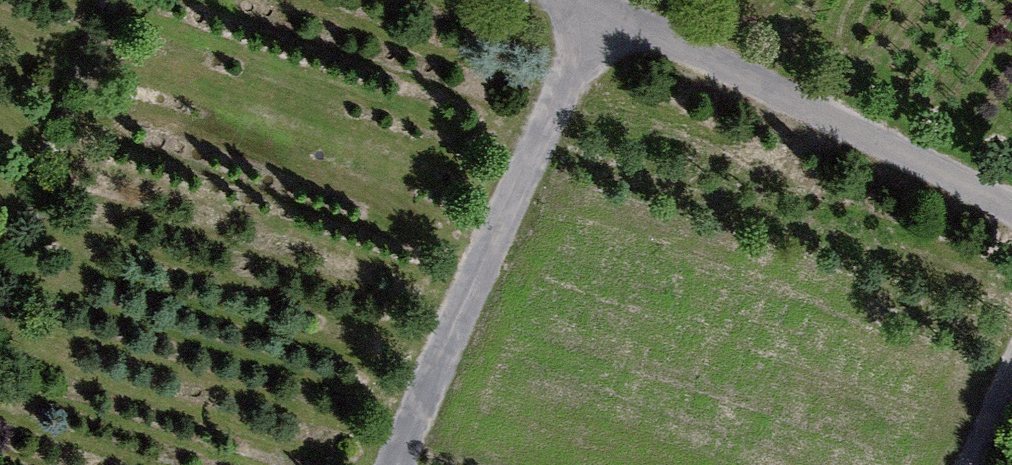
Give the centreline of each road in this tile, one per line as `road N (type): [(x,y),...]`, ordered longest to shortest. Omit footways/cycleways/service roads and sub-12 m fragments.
road 1 (track): [(1011,217),(564,0)]
road 2 (track): [(396,464),(599,17)]
road 3 (track): [(110,0),(0,287)]

